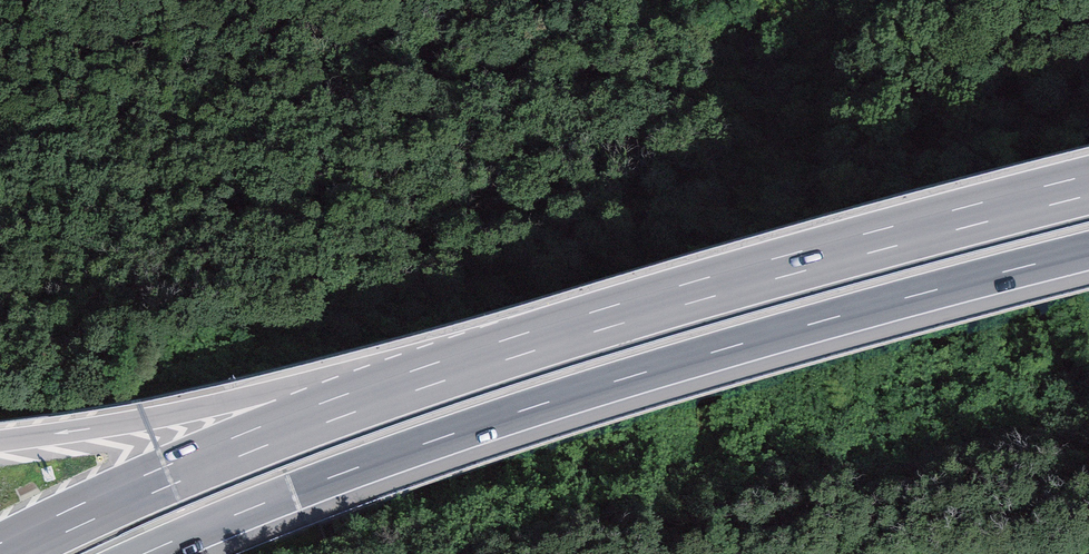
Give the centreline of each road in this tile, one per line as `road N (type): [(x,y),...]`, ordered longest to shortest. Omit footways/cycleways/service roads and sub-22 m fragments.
road 1 (motorway): [(143,553),(539,405),(1088,251)]
road 2 (motorway): [(1088,185),(520,344)]
road 3 (motorway): [(520,344),(234,448),(0,553)]
road 4 (motorway): [(520,344),(0,441)]

